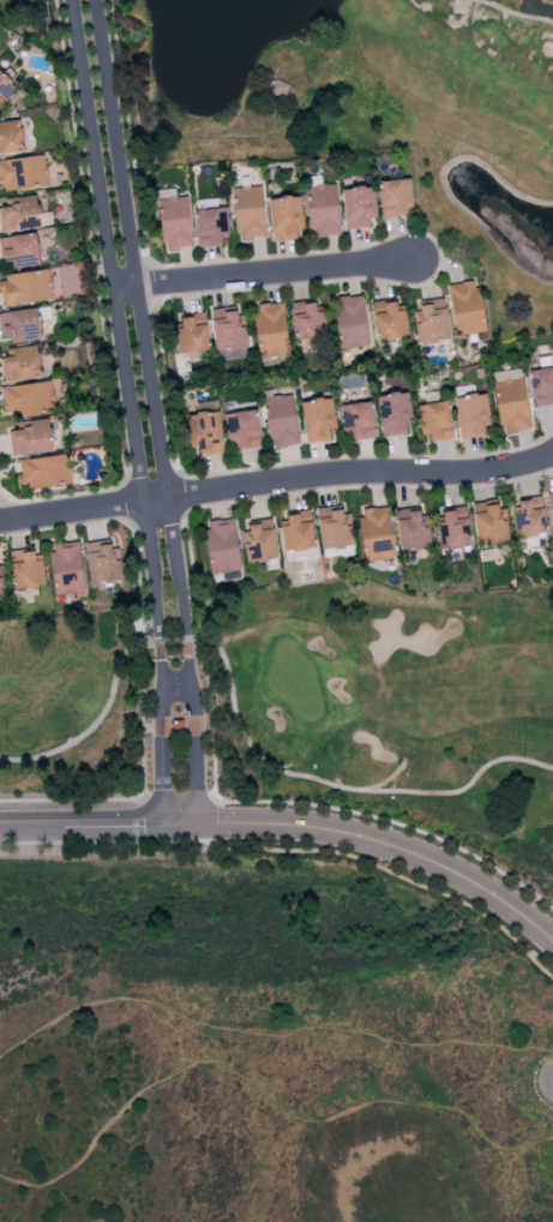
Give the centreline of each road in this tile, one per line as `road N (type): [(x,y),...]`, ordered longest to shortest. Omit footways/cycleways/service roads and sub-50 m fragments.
road 1 (residential): [(181,822),(194,790),(190,683),(92,0)]
road 2 (residential): [(69,0),(150,557),(160,736)]
road 3 (residential): [(552,457),(493,471),(331,475),(166,495),(0,522)]
road 4 (residential): [(181,822),(306,826),(378,841),(452,870),(552,940)]
road 5 (residential): [(416,259),(112,288)]
road 6 (residential): [(181,822),(0,823)]

